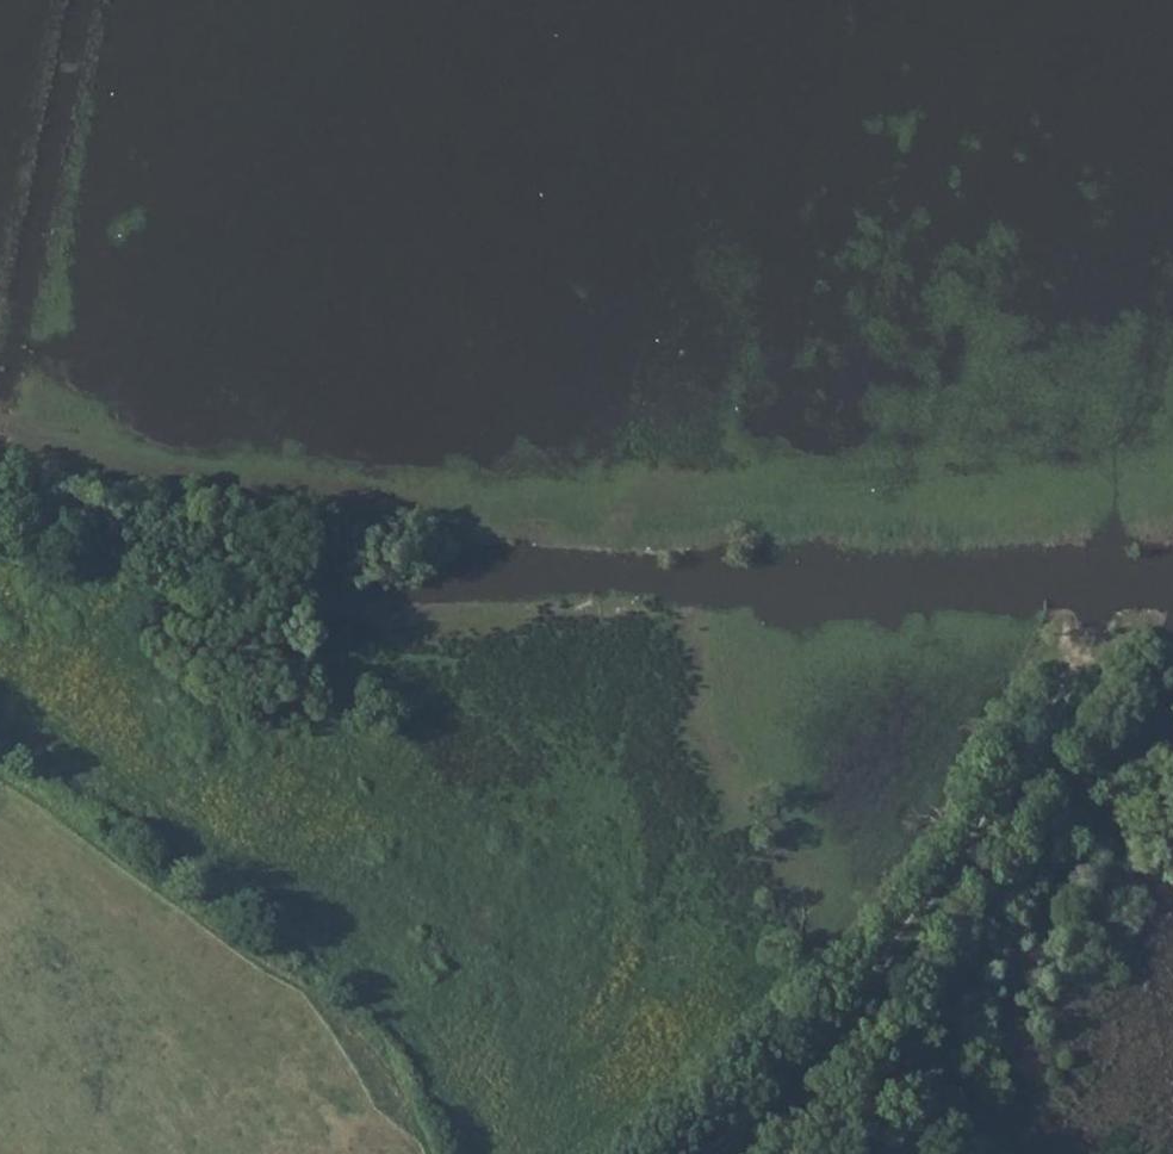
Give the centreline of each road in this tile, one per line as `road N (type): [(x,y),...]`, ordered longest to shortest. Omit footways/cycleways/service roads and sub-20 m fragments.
road 1 (track): [(1100,608),(1024,758),(900,928),(750,1113),(698,1153)]

